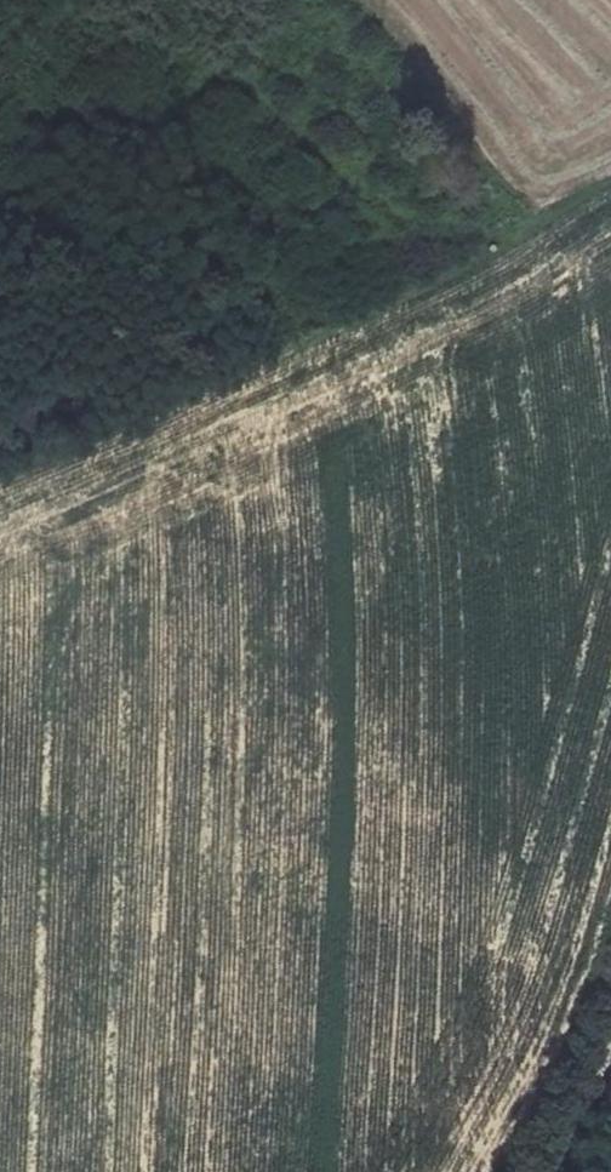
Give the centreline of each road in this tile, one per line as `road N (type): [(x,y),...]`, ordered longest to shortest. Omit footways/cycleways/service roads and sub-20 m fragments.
road 1 (unclassified): [(610,1034),(544,1171)]

